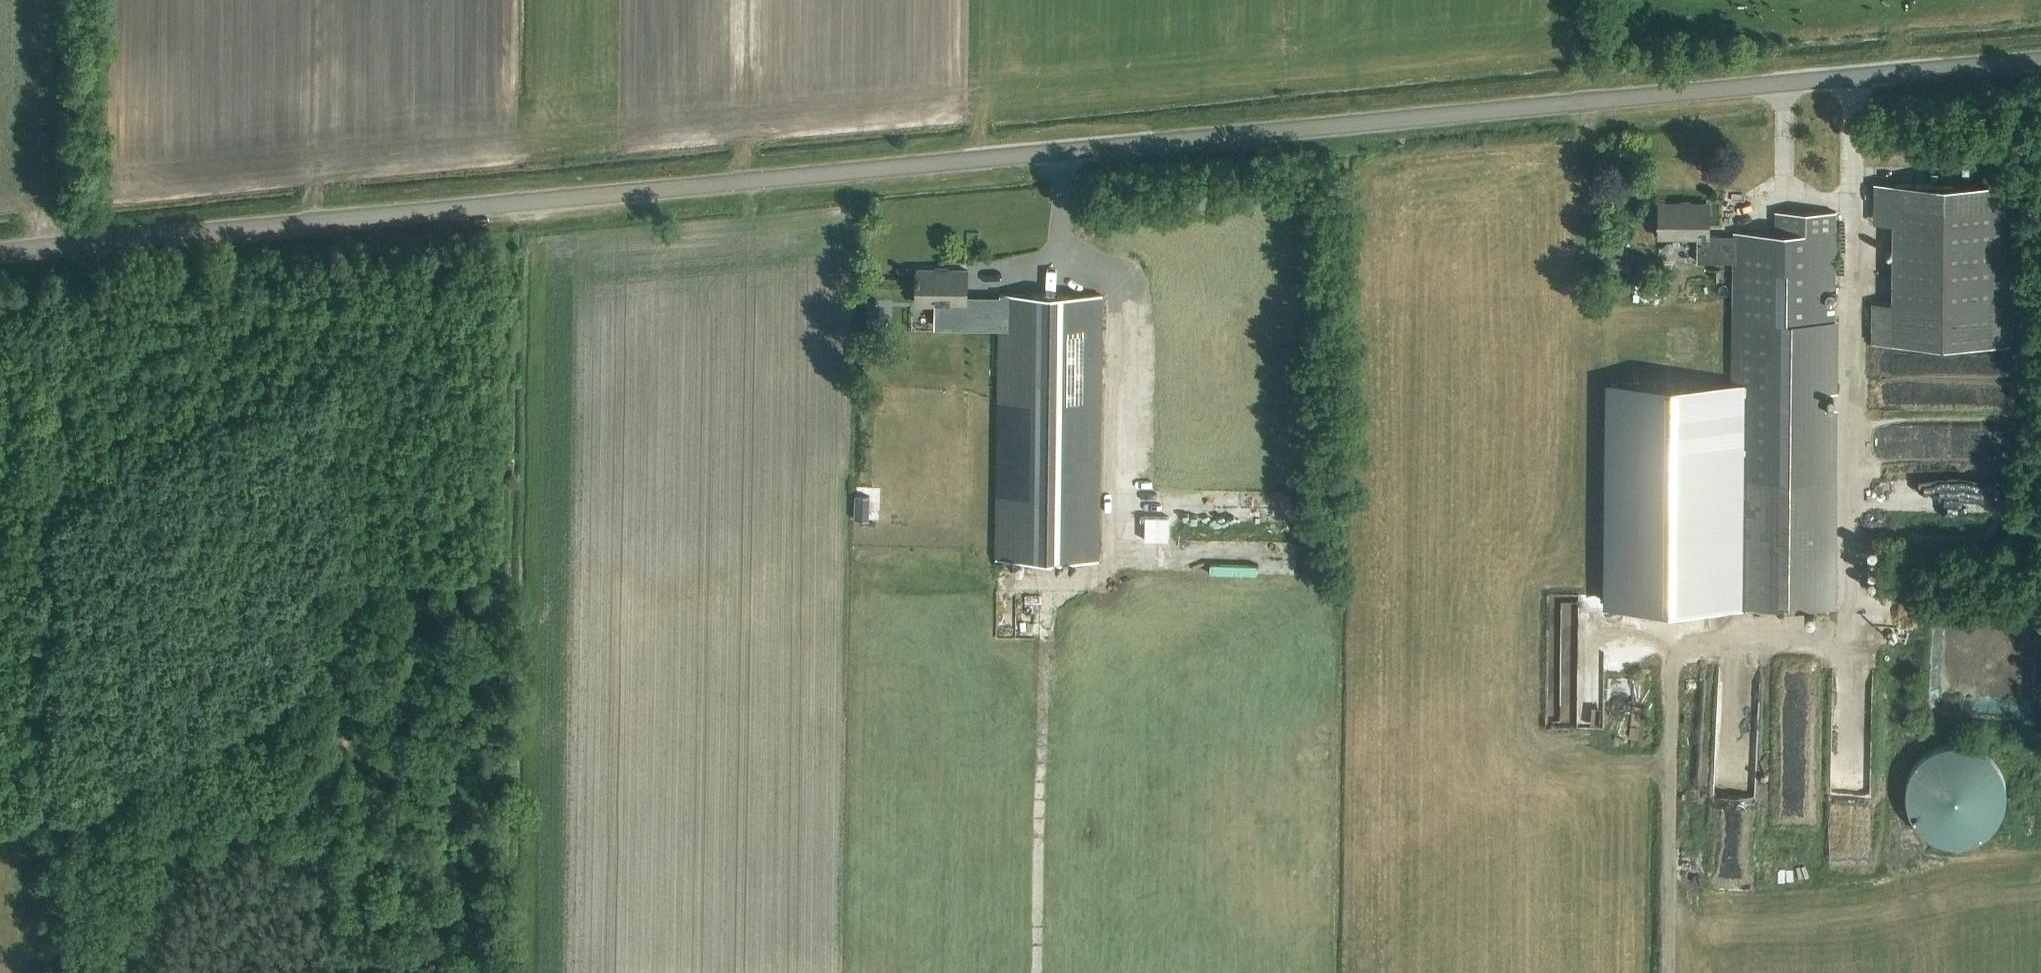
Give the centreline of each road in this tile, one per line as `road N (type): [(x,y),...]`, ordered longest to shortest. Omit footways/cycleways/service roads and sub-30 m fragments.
road 1 (unclassified): [(2040,58),(0,250)]

